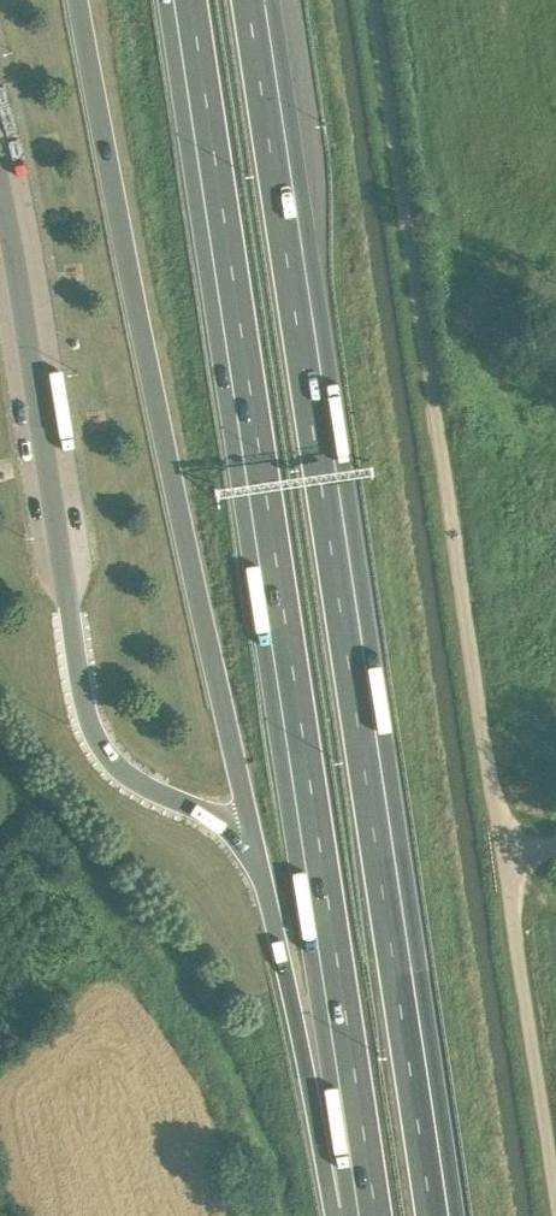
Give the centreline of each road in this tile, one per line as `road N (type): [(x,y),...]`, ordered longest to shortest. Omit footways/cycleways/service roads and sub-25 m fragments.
road 1 (motorway): [(437,1215),(258,0)]
road 2 (track): [(555,1206),(372,0)]
road 3 (motorway): [(186,0),(366,1205)]
road 4 (motorway): [(250,828),(285,978),(366,1205)]

